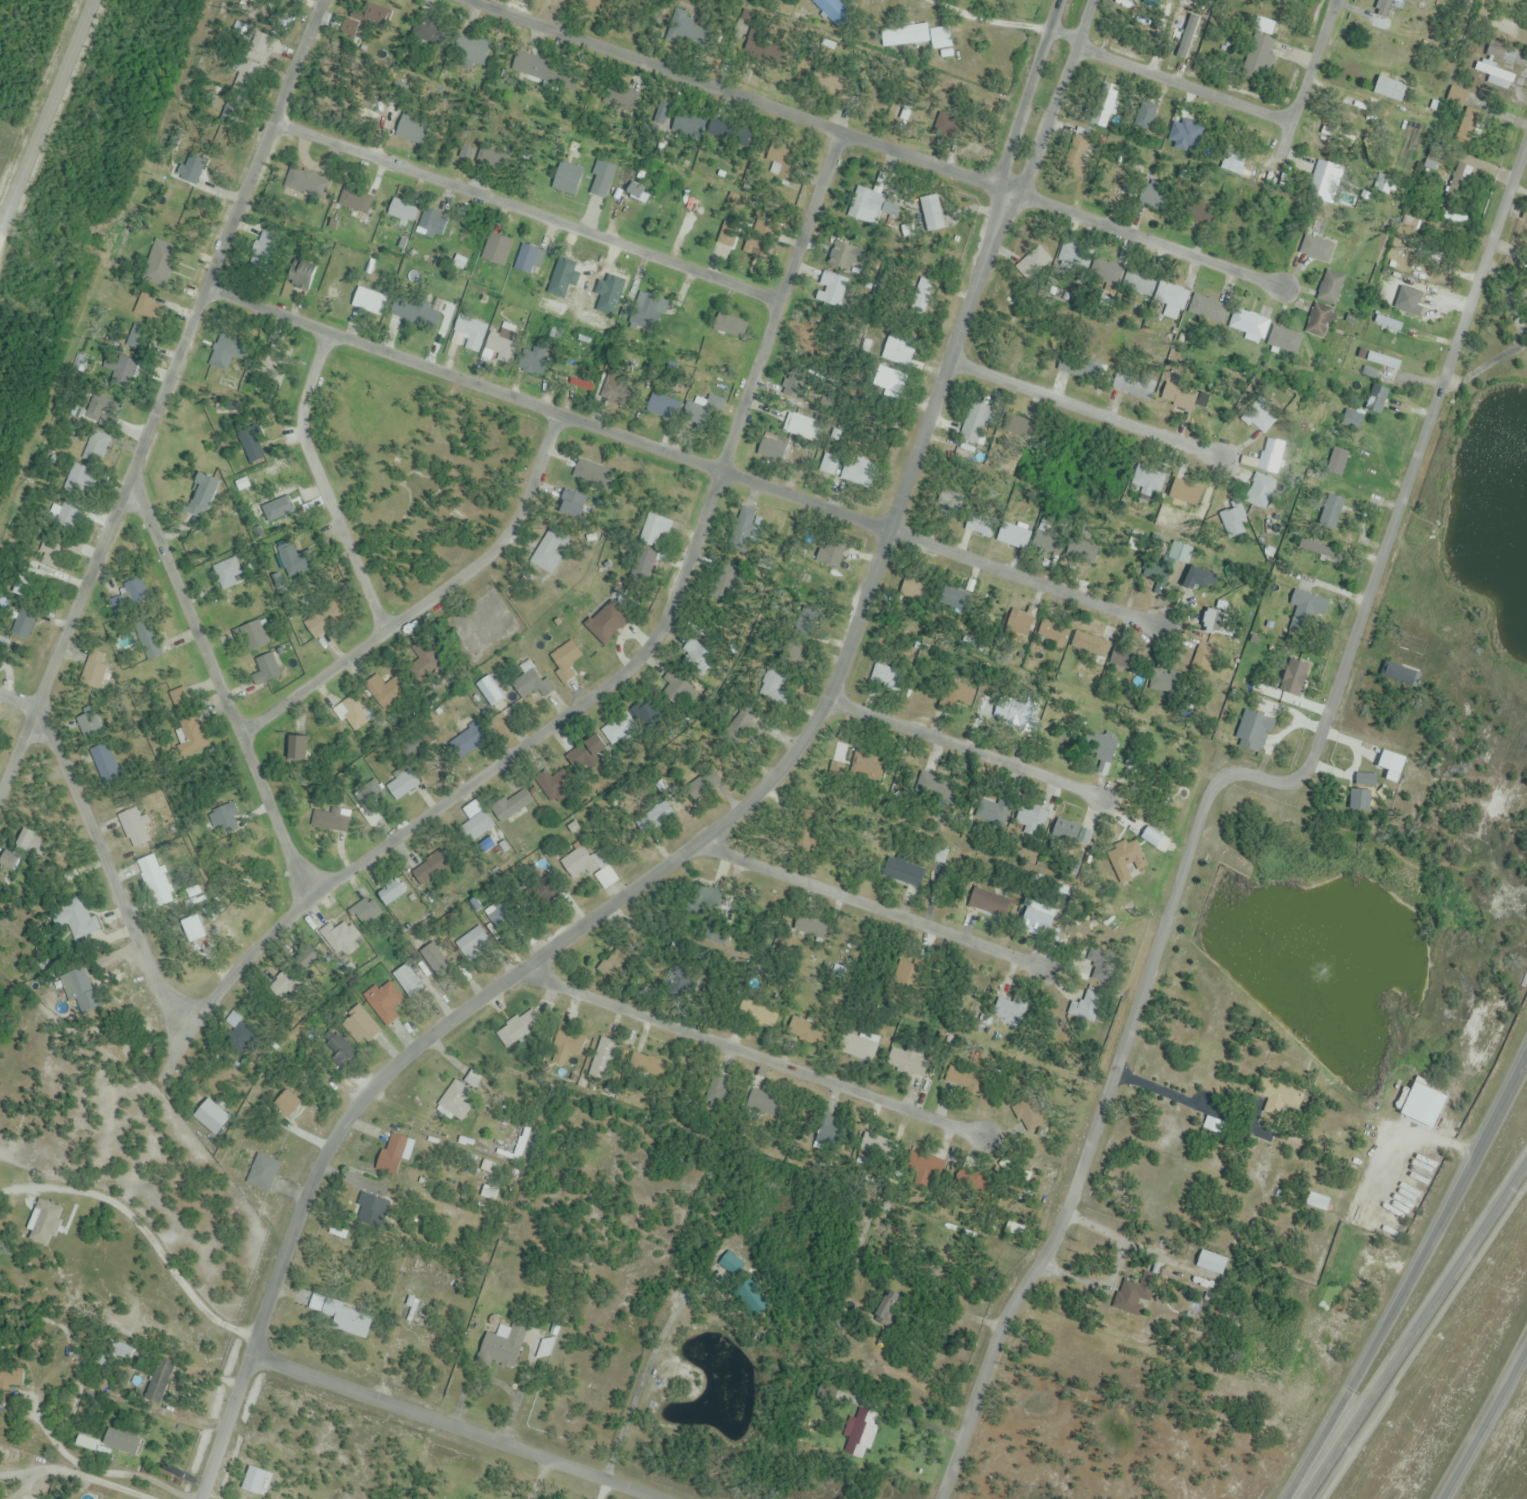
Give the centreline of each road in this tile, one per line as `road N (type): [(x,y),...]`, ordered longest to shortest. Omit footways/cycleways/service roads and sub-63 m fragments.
road 1 (residential): [(200,1498),(321,1165),(369,1093),(434,1034),(762,796),(806,745),(1009,190)]
road 2 (residential): [(945,1498),(997,1341),(1049,1255),(1078,1186),(1208,797),(1217,779),(1233,772),(1283,784),(1305,779),(1526,148)]
road 3 (residential): [(186,1033),(313,905),(635,668),(660,641),(843,131)]
road 4 (residential): [(1157,623),(207,289)]
road 5 (residential): [(472,0),(1284,288)]
road 6 (residential): [(0,799),(275,123)]
road 7 (residential): [(782,304),(275,123)]
road 8 (trunk): [(1526,1060),(1289,1498)]
road 9 (residential): [(520,970),(978,1135)]
road 10 (residential): [(240,731),(388,637),(489,558),(519,523),(561,416)]
road 11 (residential): [(313,905),(128,482)]
road 12 (residential): [(655,1498),(250,1355)]
road 13 (residential): [(1061,0),(1007,156),(1009,190),(1034,169),(1096,0)]
road 14 (trunk): [(1526,1168),(1301,1498)]
road 15 (residential): [(186,1033),(37,708),(0,694)]
road 16 (residential): [(699,843),(1039,965)]
road 17 (residential): [(388,637),(304,431),(329,333)]
road 18 (residential): [(1228,457),(948,363)]
road 19 (residential): [(828,702),(1098,796)]
road 20 (residential): [(1050,32),(1291,124)]
road 21 (residential): [(81,0),(0,195)]
road 22 (trunk): [(1438,1498),(1526,1339)]
road 23 (residential): [(275,123),(322,0)]
road 24 (residential): [(1291,124),(1334,0)]

